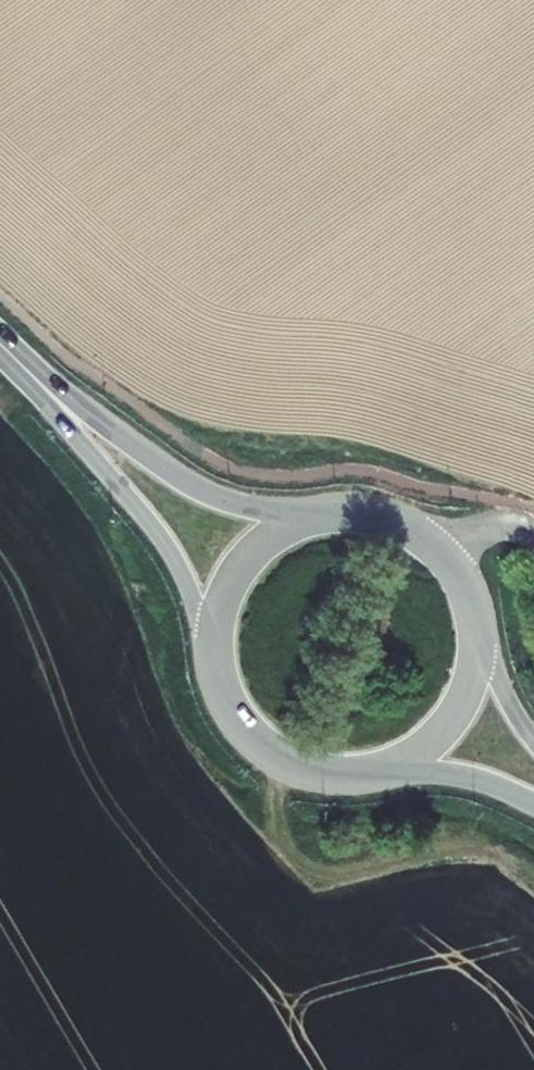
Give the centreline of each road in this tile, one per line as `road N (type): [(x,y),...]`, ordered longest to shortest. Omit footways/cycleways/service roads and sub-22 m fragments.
road 1 (tertiary): [(30,377),(163,543),(219,676)]
road 2 (tertiary): [(331,514),(262,511),(208,495),(30,377)]
road 3 (tertiary): [(353,775),(397,765),(445,731),(473,678),(475,619)]
road 4 (tertiary): [(331,514),(276,534),(243,564),(218,617),(219,676)]
road 5 (tertiary): [(353,775),(442,774),(533,803)]
road 6 (tertiary): [(219,676),(237,717),(268,749),(308,770),(353,775)]
road 7 (tertiary): [(533,739),(500,685),(475,619)]

